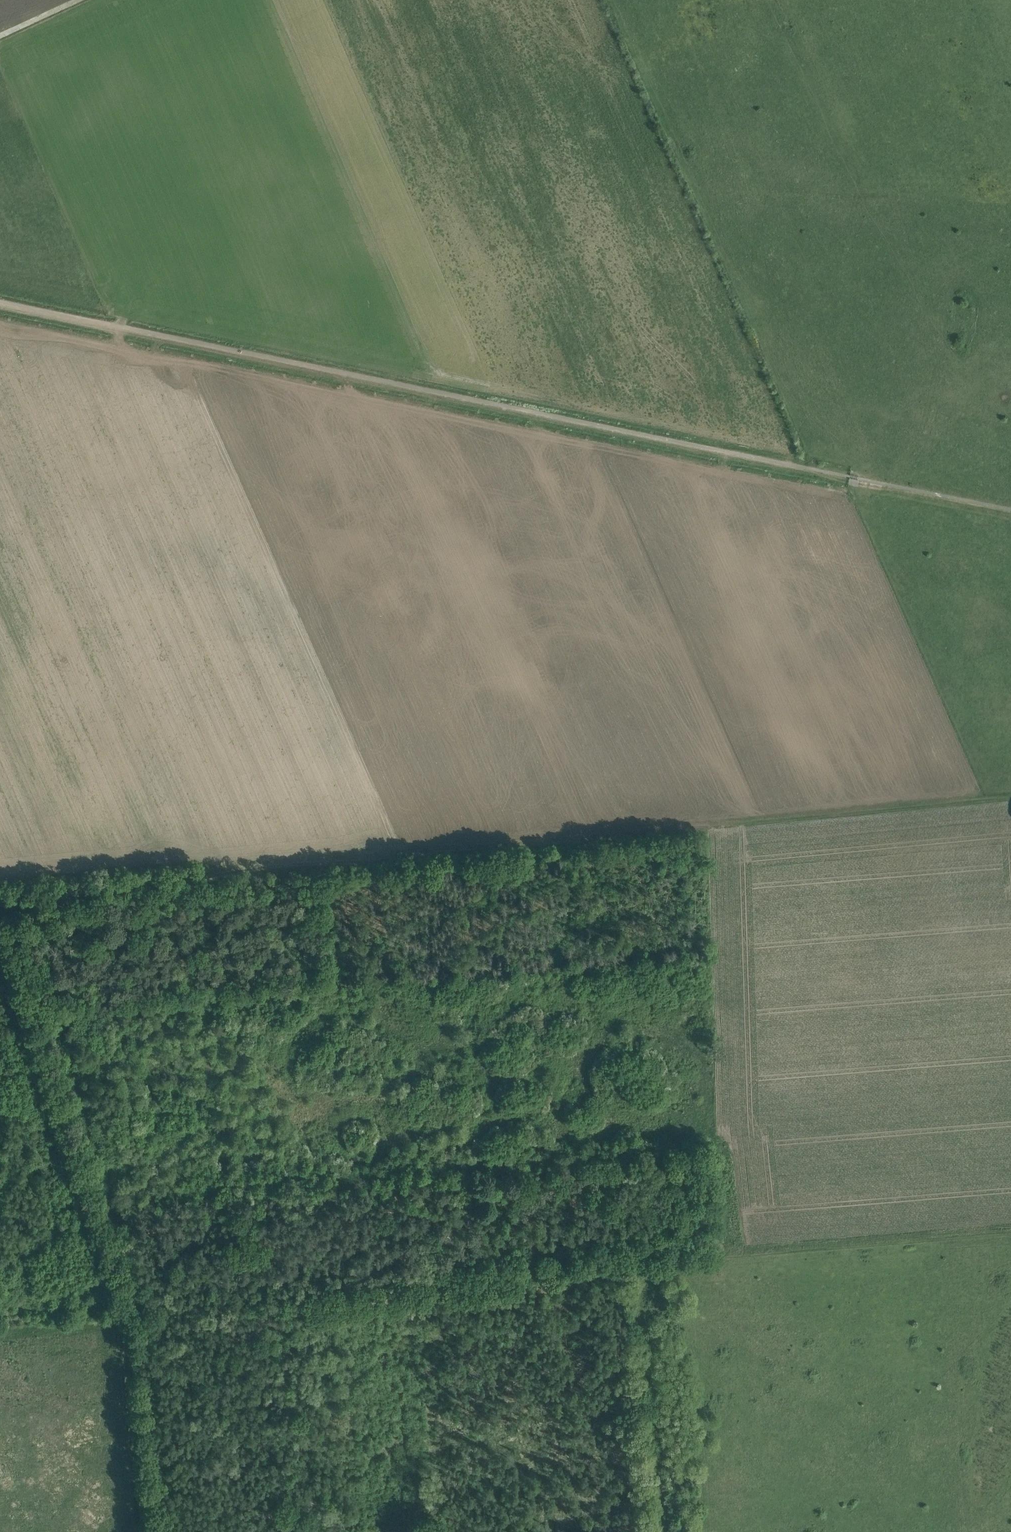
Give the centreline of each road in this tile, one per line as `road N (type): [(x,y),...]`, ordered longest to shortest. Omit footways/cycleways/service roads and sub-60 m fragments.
road 1 (track): [(14,904),(597,831),(1010,793)]
road 2 (track): [(0,306),(846,481)]

